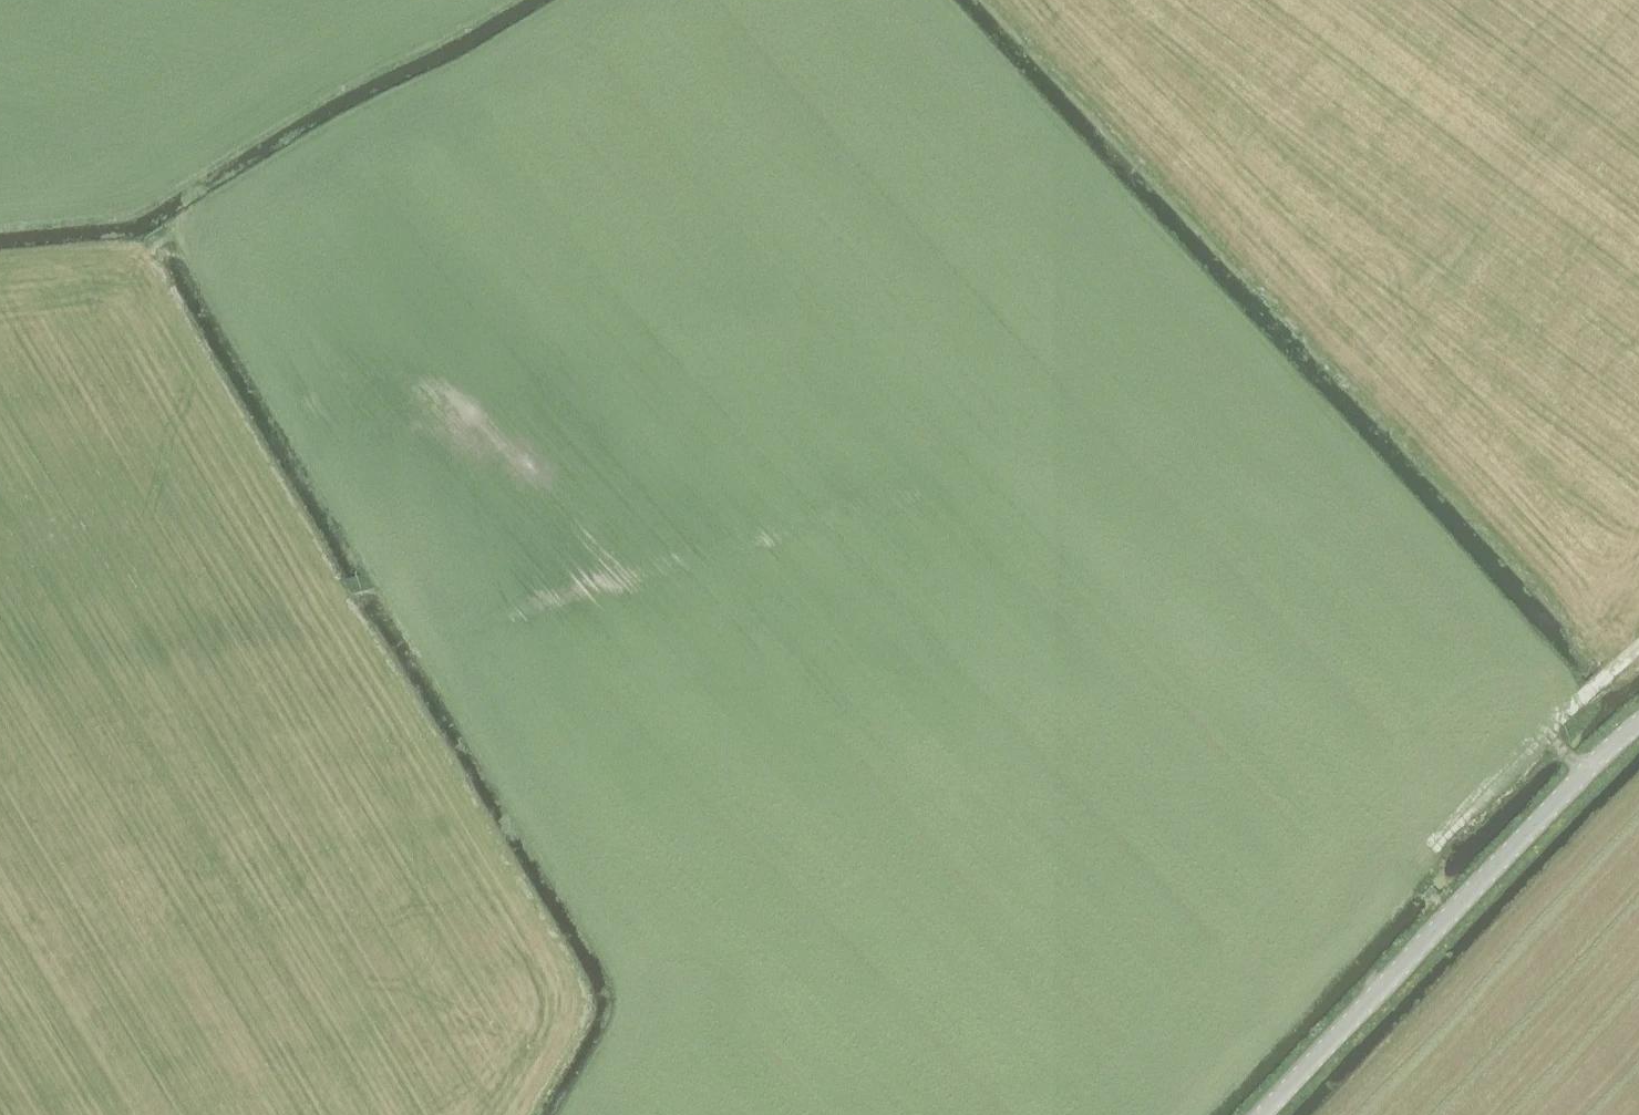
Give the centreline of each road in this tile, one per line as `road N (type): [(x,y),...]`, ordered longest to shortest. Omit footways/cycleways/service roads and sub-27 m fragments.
road 1 (tertiary): [(1264,1114),(1638,723)]
road 2 (track): [(1586,771),(1543,731),(1638,646)]
road 3 (track): [(1543,731),(1434,844)]

